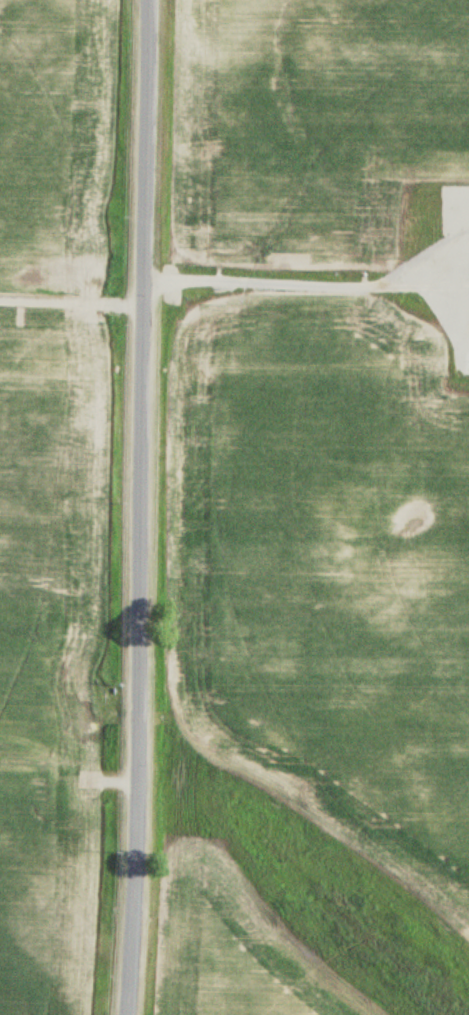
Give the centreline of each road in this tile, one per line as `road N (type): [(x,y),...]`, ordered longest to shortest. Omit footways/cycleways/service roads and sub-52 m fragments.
road 1 (tertiary): [(129,1014),(148,0)]
road 2 (residential): [(468,285),(147,277)]
road 3 (residential): [(145,305),(0,298)]

